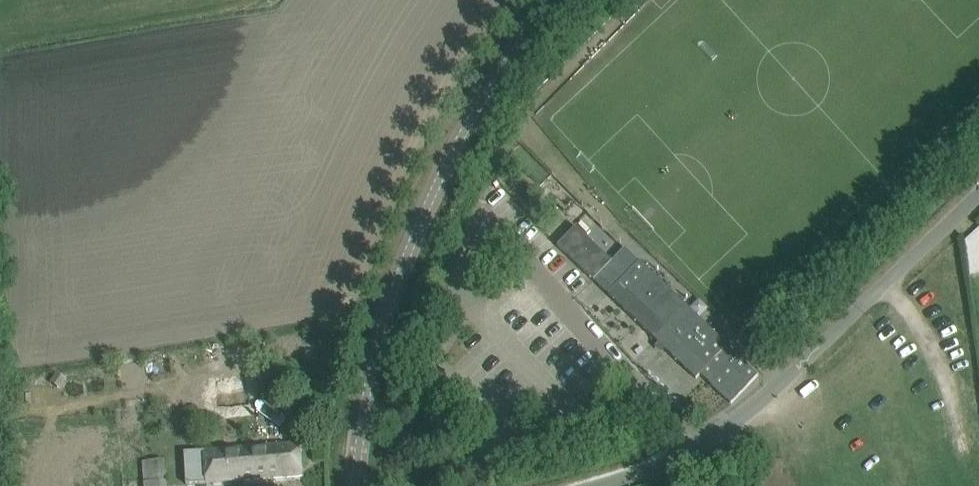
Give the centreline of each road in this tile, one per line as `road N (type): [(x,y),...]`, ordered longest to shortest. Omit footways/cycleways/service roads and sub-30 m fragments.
road 1 (tertiary): [(356,485),(370,368),(411,228),(467,124),(551,0)]
road 2 (unclassified): [(596,485),(699,448),(754,409),(978,195)]

